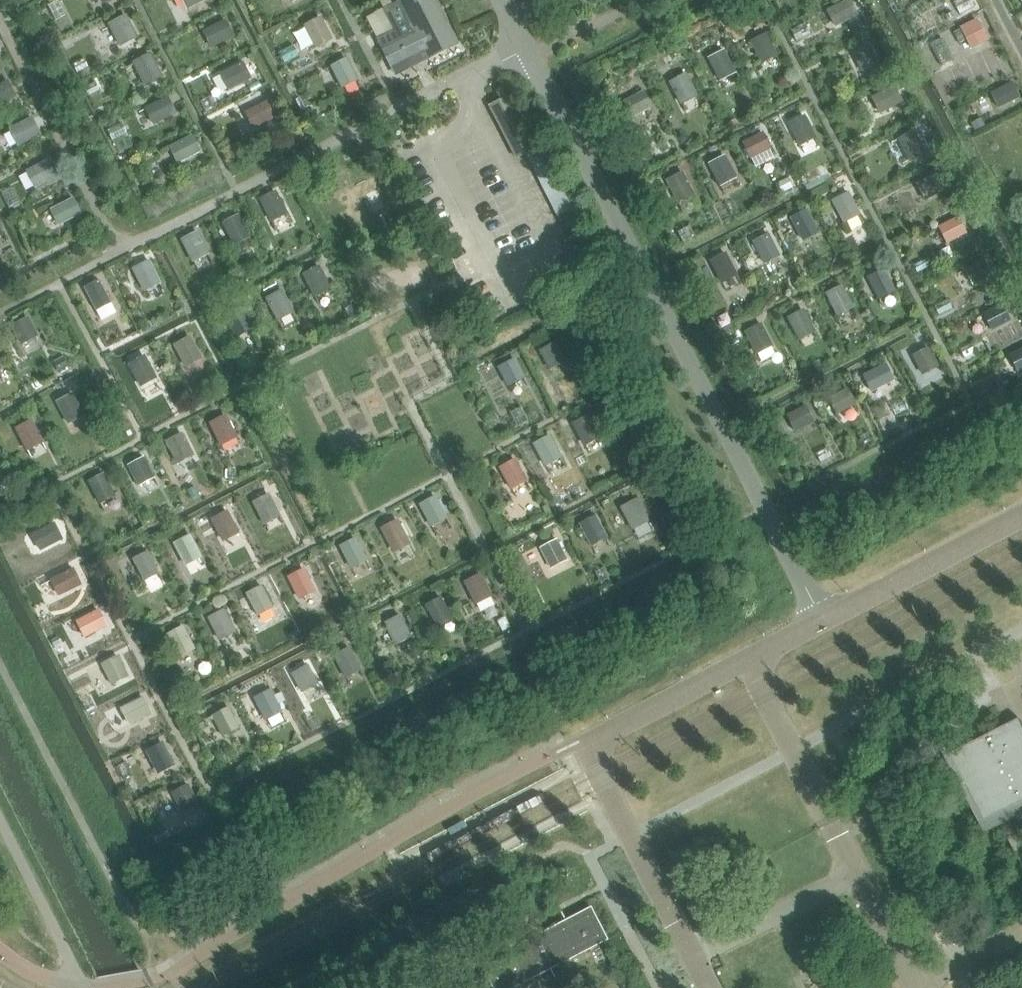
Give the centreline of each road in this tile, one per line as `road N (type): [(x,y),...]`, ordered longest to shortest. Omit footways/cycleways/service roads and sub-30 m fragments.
road 1 (residential): [(824,614),(506,0)]
road 2 (unclassified): [(584,738),(824,614)]
road 3 (unclassified): [(824,614),(1021,515)]

